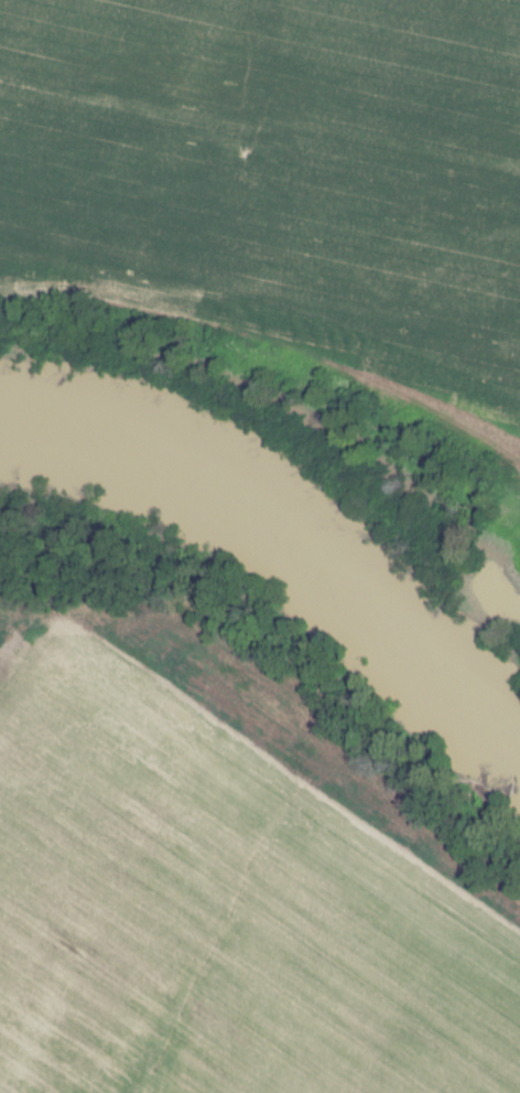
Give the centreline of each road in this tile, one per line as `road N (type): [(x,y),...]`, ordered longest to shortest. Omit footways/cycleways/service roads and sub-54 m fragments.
road 1 (track): [(519,243),(218,283),(0,294)]

